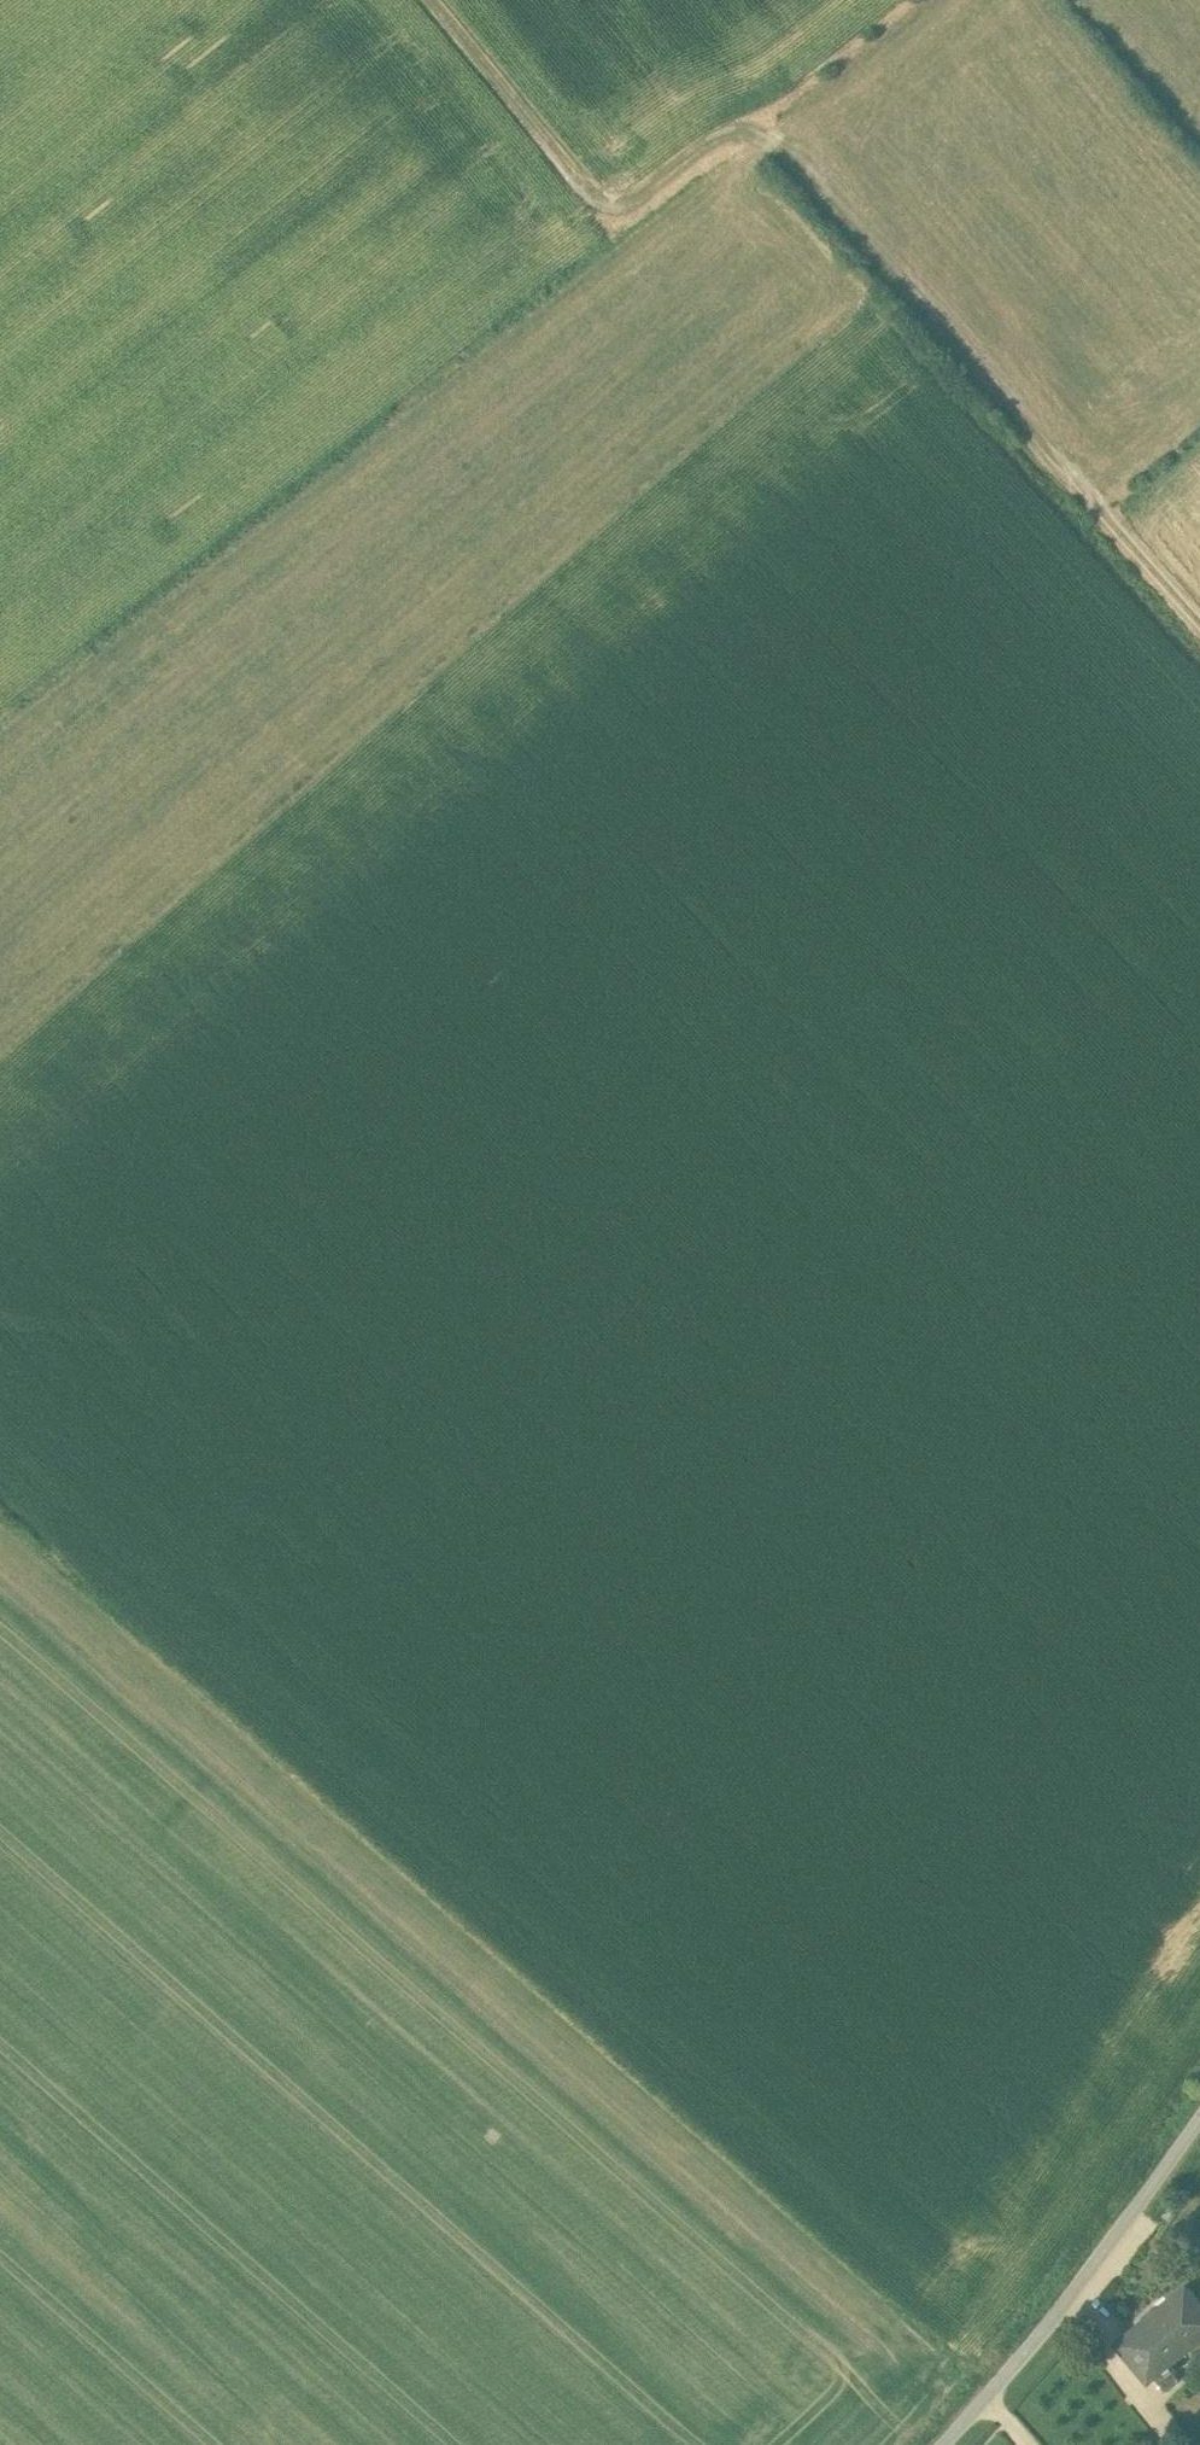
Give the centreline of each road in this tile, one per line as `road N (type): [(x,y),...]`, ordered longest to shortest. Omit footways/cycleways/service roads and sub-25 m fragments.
road 1 (unclassified): [(926,2444),(1025,2352),(1199,2118)]

